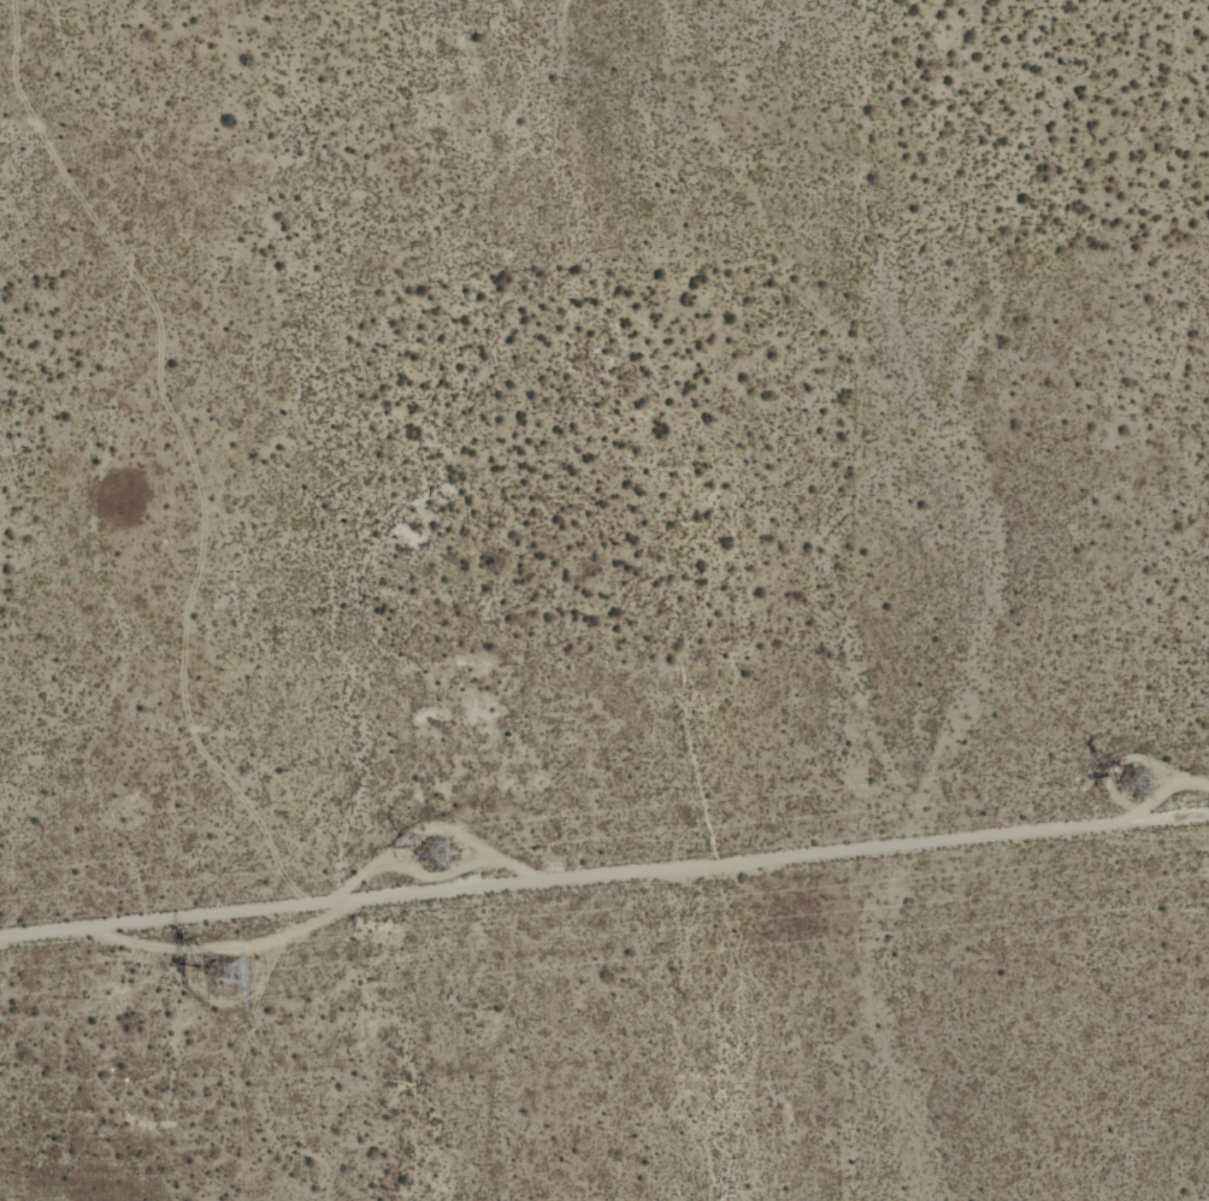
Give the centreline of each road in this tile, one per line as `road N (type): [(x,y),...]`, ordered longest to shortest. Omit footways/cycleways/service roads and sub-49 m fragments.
road 1 (residential): [(0,935),(1208,806)]

